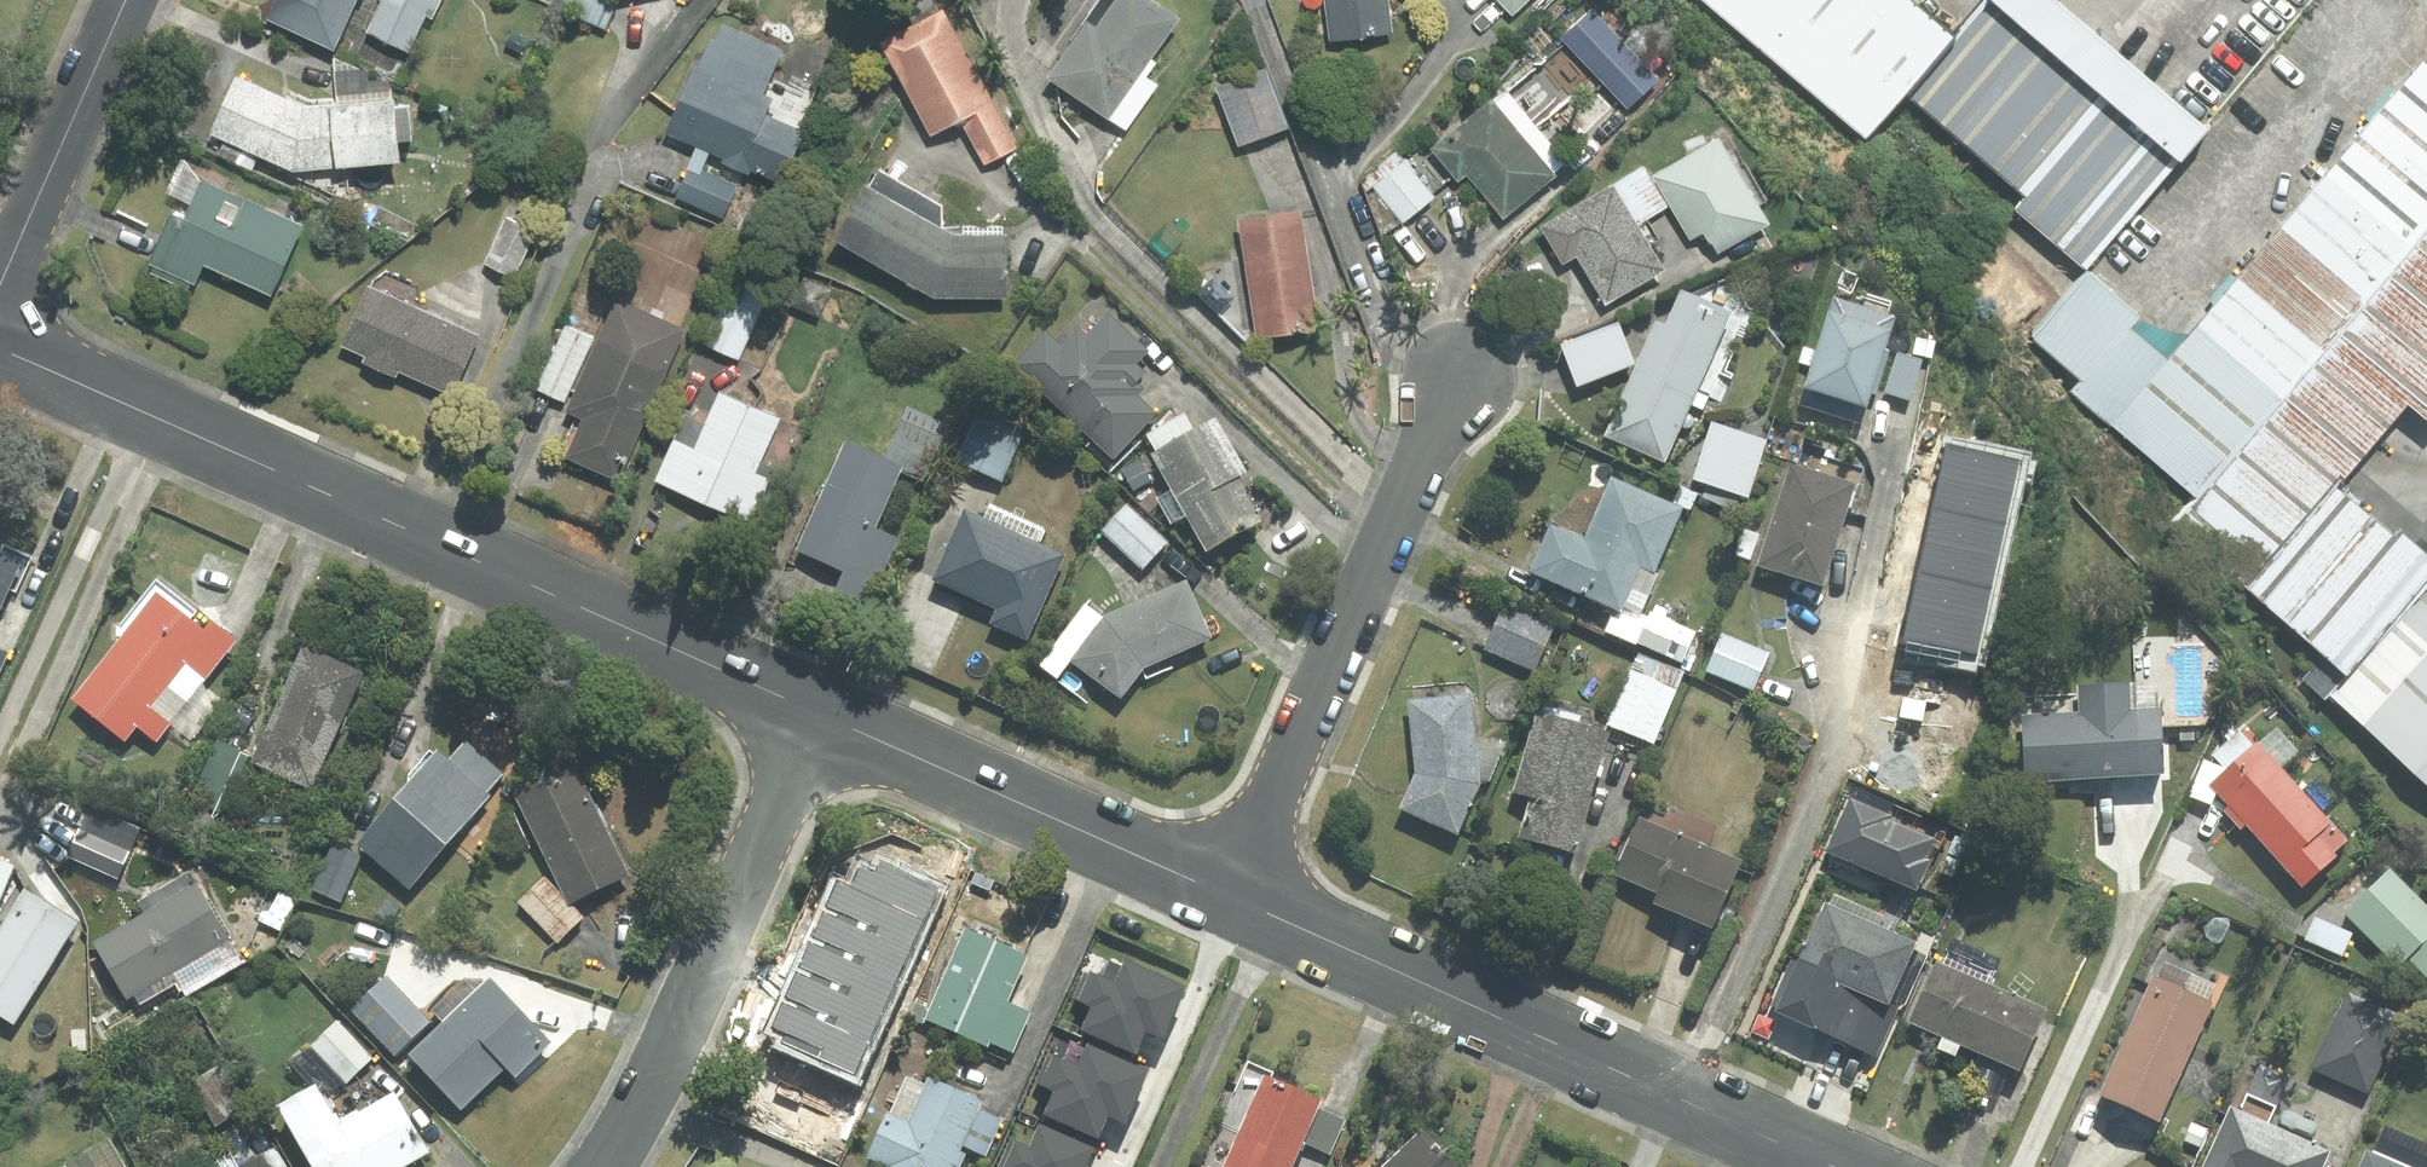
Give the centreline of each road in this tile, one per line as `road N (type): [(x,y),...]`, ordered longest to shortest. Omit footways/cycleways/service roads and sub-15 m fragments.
road 1 (tertiary): [(816,715),(0,350)]
road 2 (tertiary): [(1834,1166),(1229,896)]
road 3 (residential): [(1462,372),(1229,896)]
road 4 (residential): [(816,715),(629,1142),(609,1166)]
road 5 (tertiary): [(1229,896),(816,715)]
road 6 (residential): [(0,285),(126,0)]

